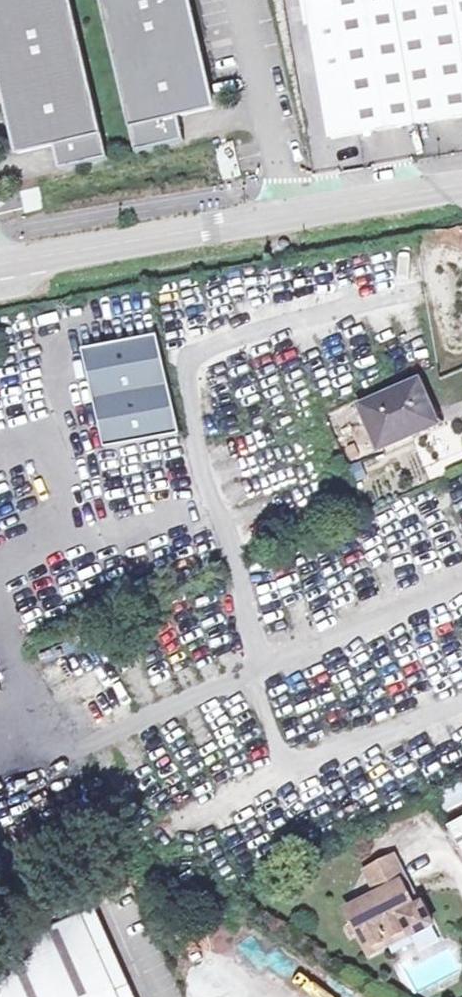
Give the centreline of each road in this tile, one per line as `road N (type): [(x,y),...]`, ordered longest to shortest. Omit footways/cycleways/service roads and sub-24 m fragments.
road 1 (unclassified): [(0,267),(461,185)]

